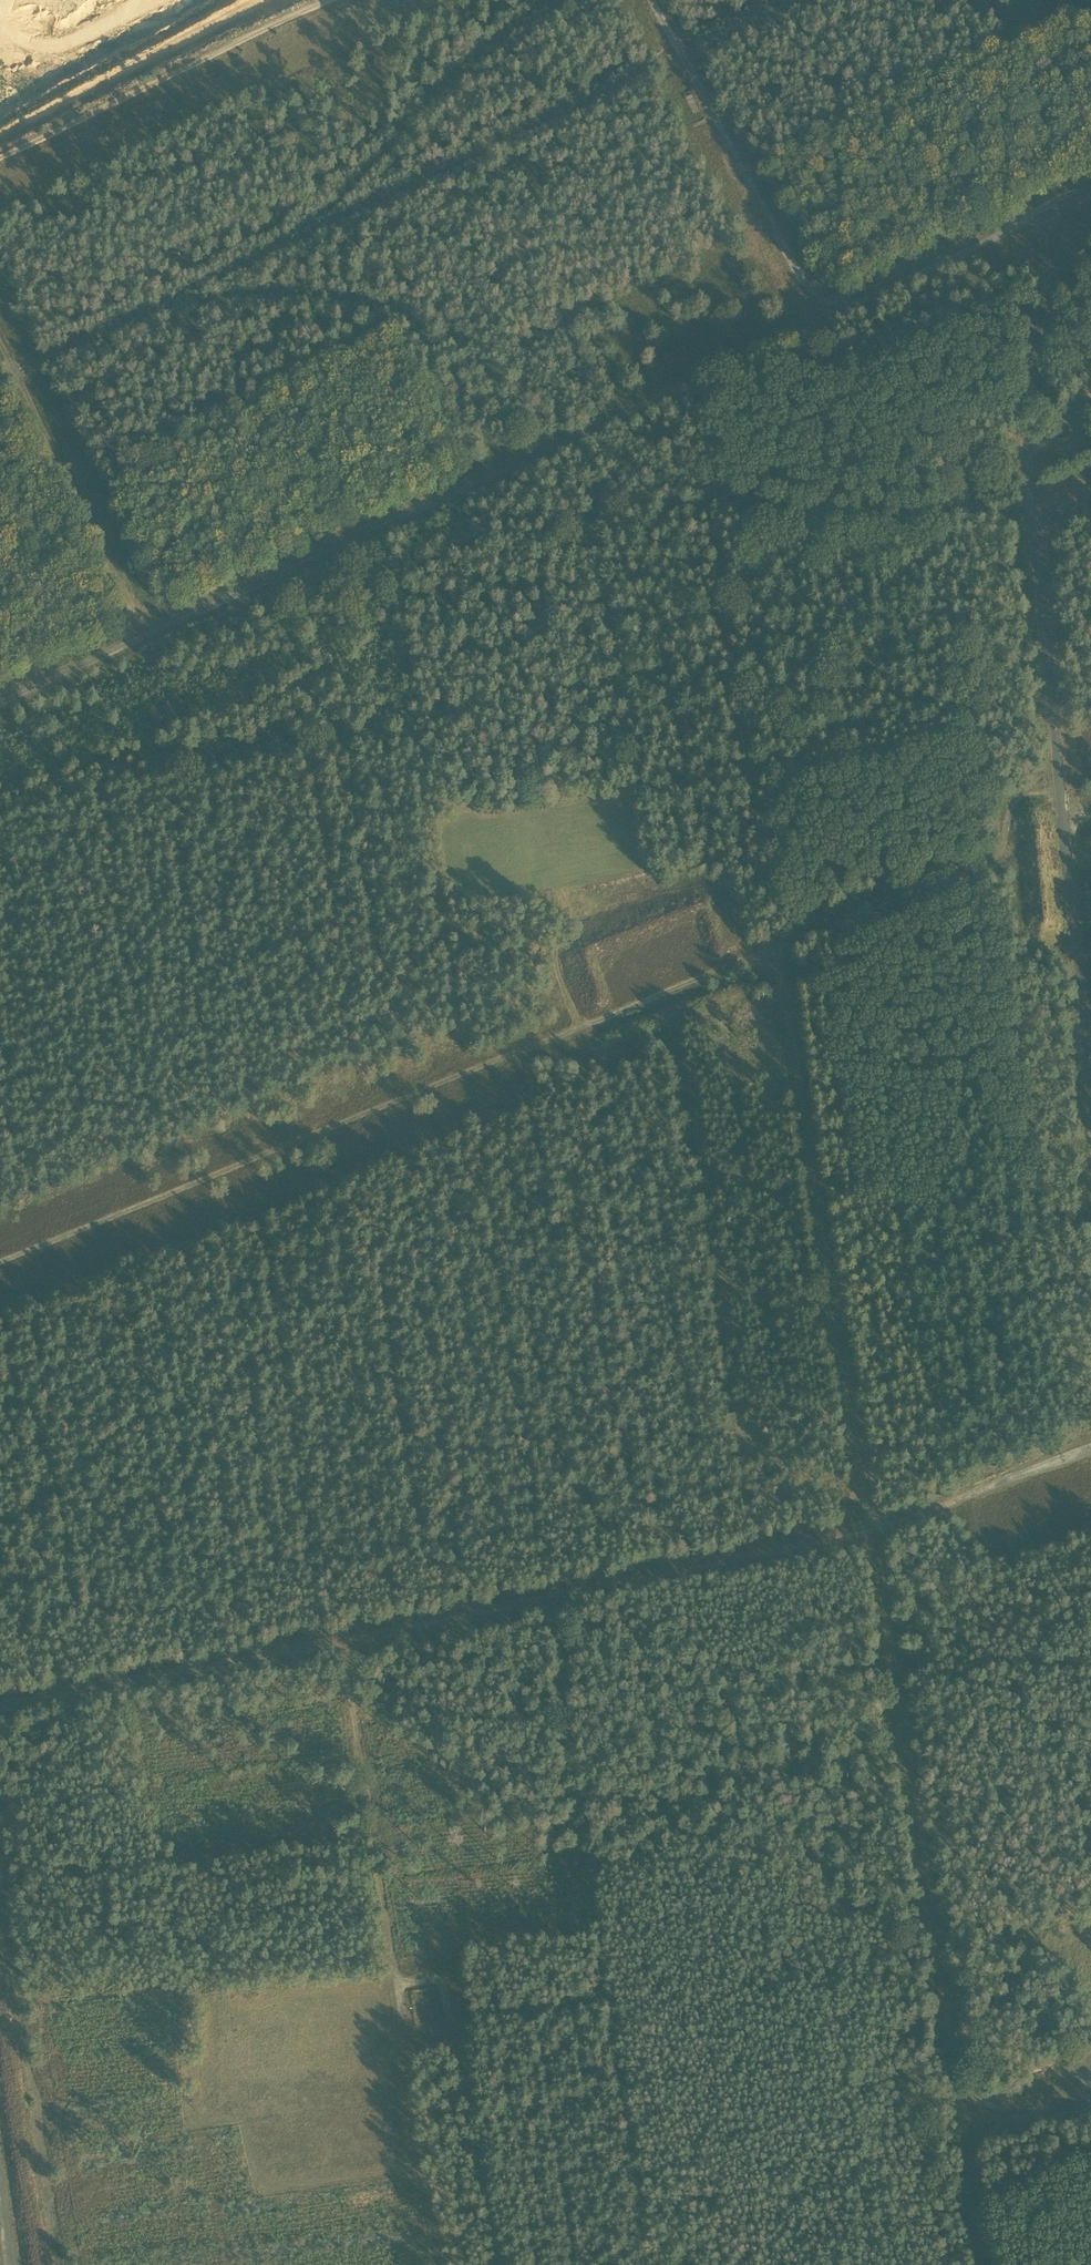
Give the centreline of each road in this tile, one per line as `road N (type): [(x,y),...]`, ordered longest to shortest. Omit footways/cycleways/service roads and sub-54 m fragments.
road 1 (track): [(0,1259),(786,943),(964,2090),(1027,2115)]
road 2 (track): [(1090,201),(0,705)]
road 3 (track): [(0,1704),(877,1530),(1090,1444)]
road 4 (track): [(1090,230),(1052,291),(1031,357),(1024,428),(1090,1077)]
road 5 (track): [(343,1637),(438,2264)]
road 6 (track): [(646,0),(817,326)]
road 7 (track): [(312,0),(0,146)]
road 8 (track): [(1063,802),(1023,798),(997,856),(786,943)]
road 9 (track): [(1090,2101),(989,2133),(972,2172),(987,2264)]
road 10 (track): [(578,1027),(558,970),(575,908),(562,882)]

